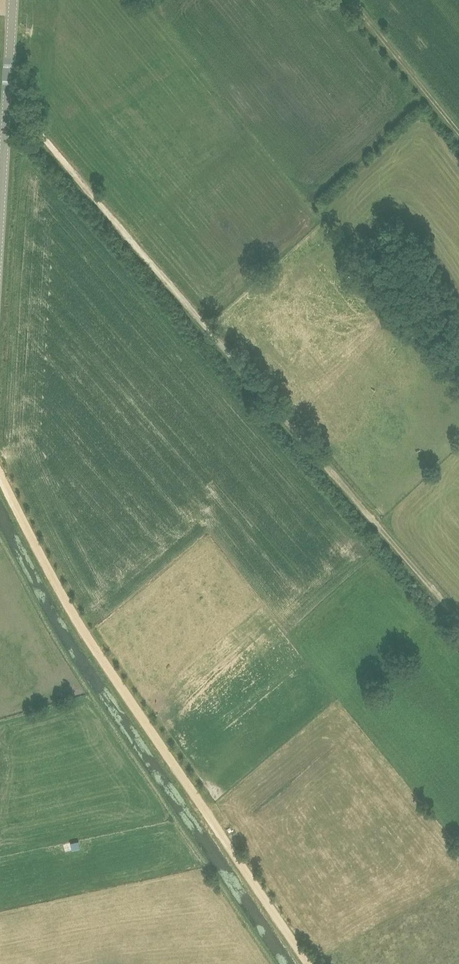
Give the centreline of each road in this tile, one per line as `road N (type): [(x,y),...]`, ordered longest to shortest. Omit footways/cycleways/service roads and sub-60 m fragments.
road 1 (track): [(458,621),(8,106)]
road 2 (track): [(0,478),(75,620),(309,963)]
road 3 (secondary): [(0,243),(14,0)]
road 4 (track): [(458,130),(353,0)]

